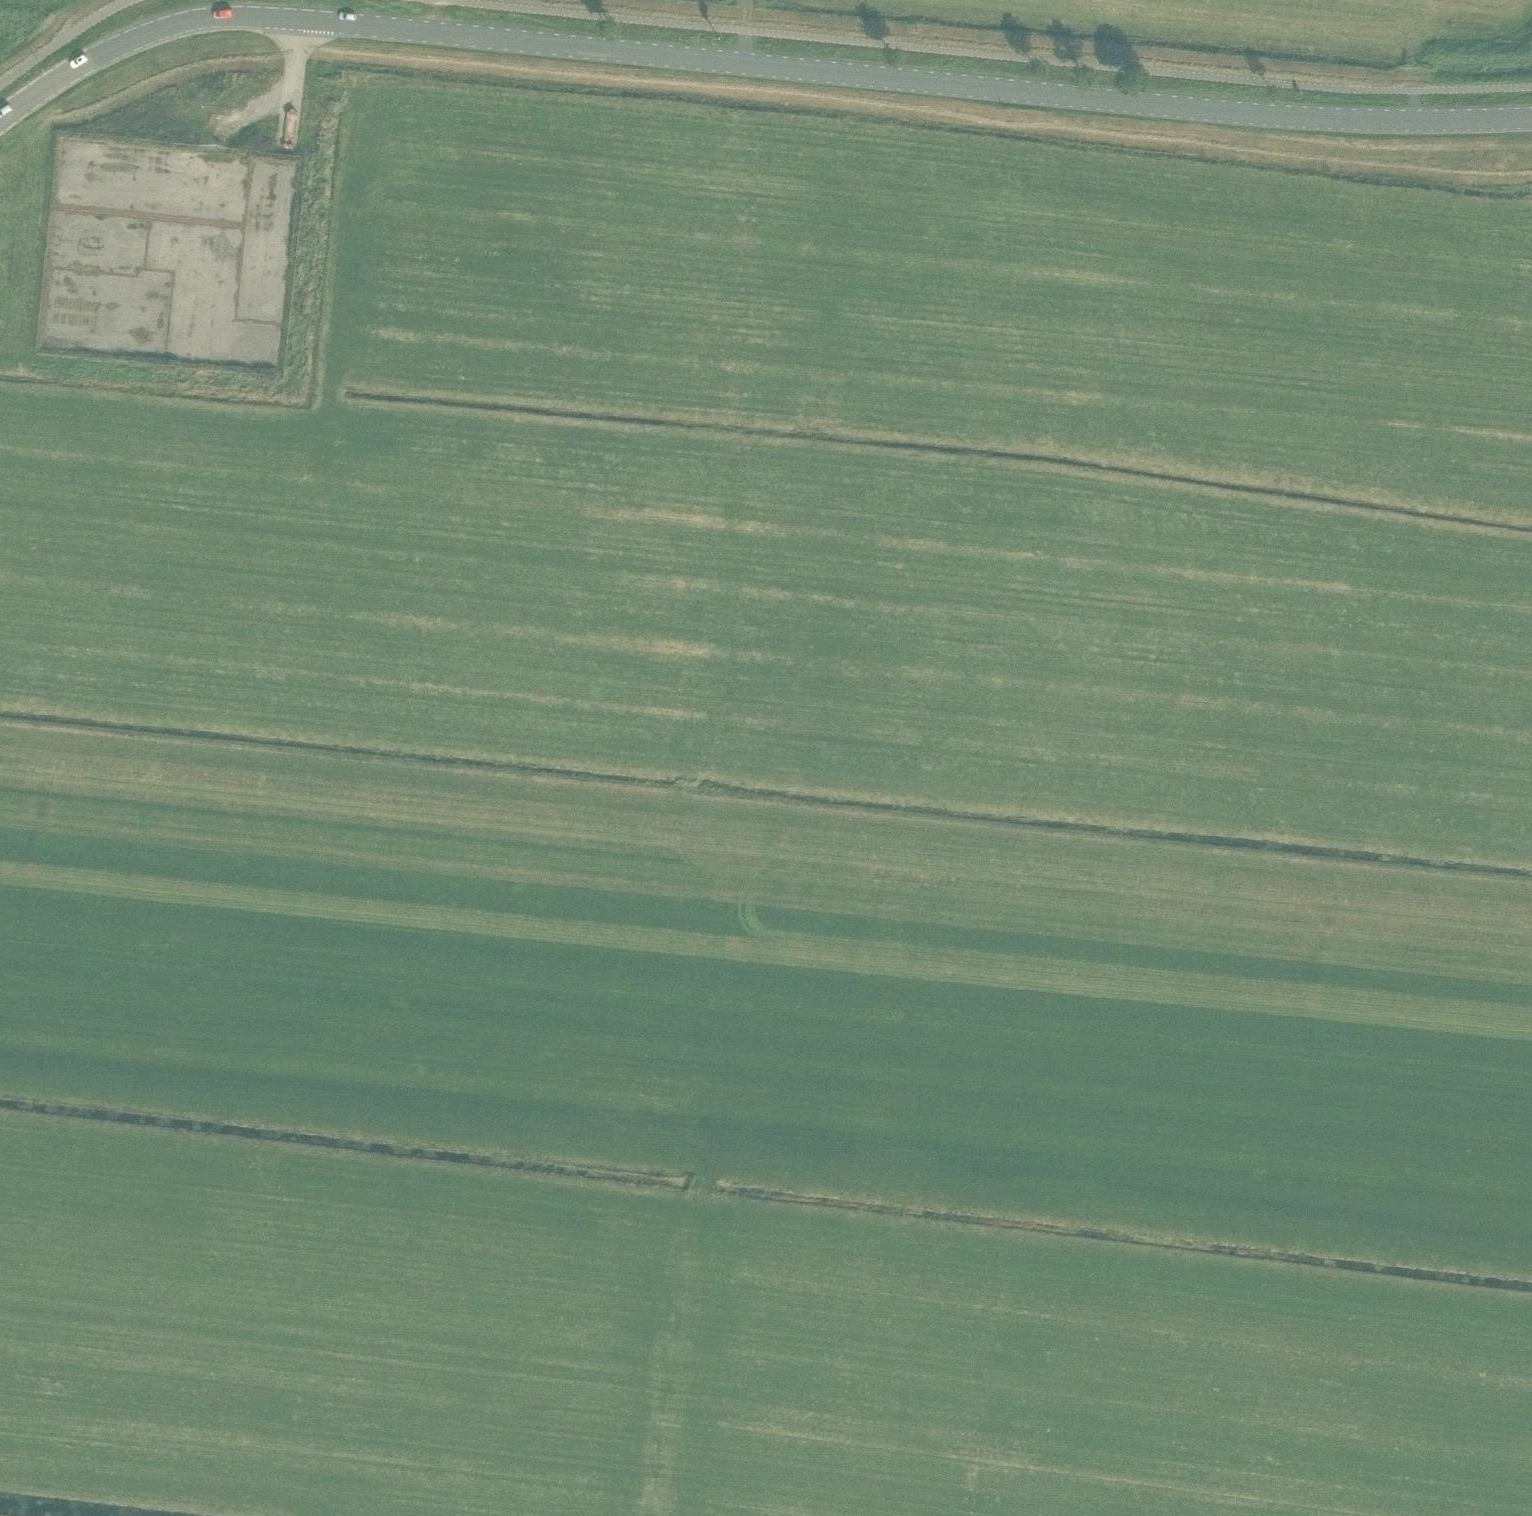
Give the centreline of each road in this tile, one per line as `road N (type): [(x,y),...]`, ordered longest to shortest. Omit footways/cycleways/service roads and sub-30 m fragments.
road 1 (primary): [(1531,117),(1238,112),(233,14),(174,25),(106,51),(0,122)]

